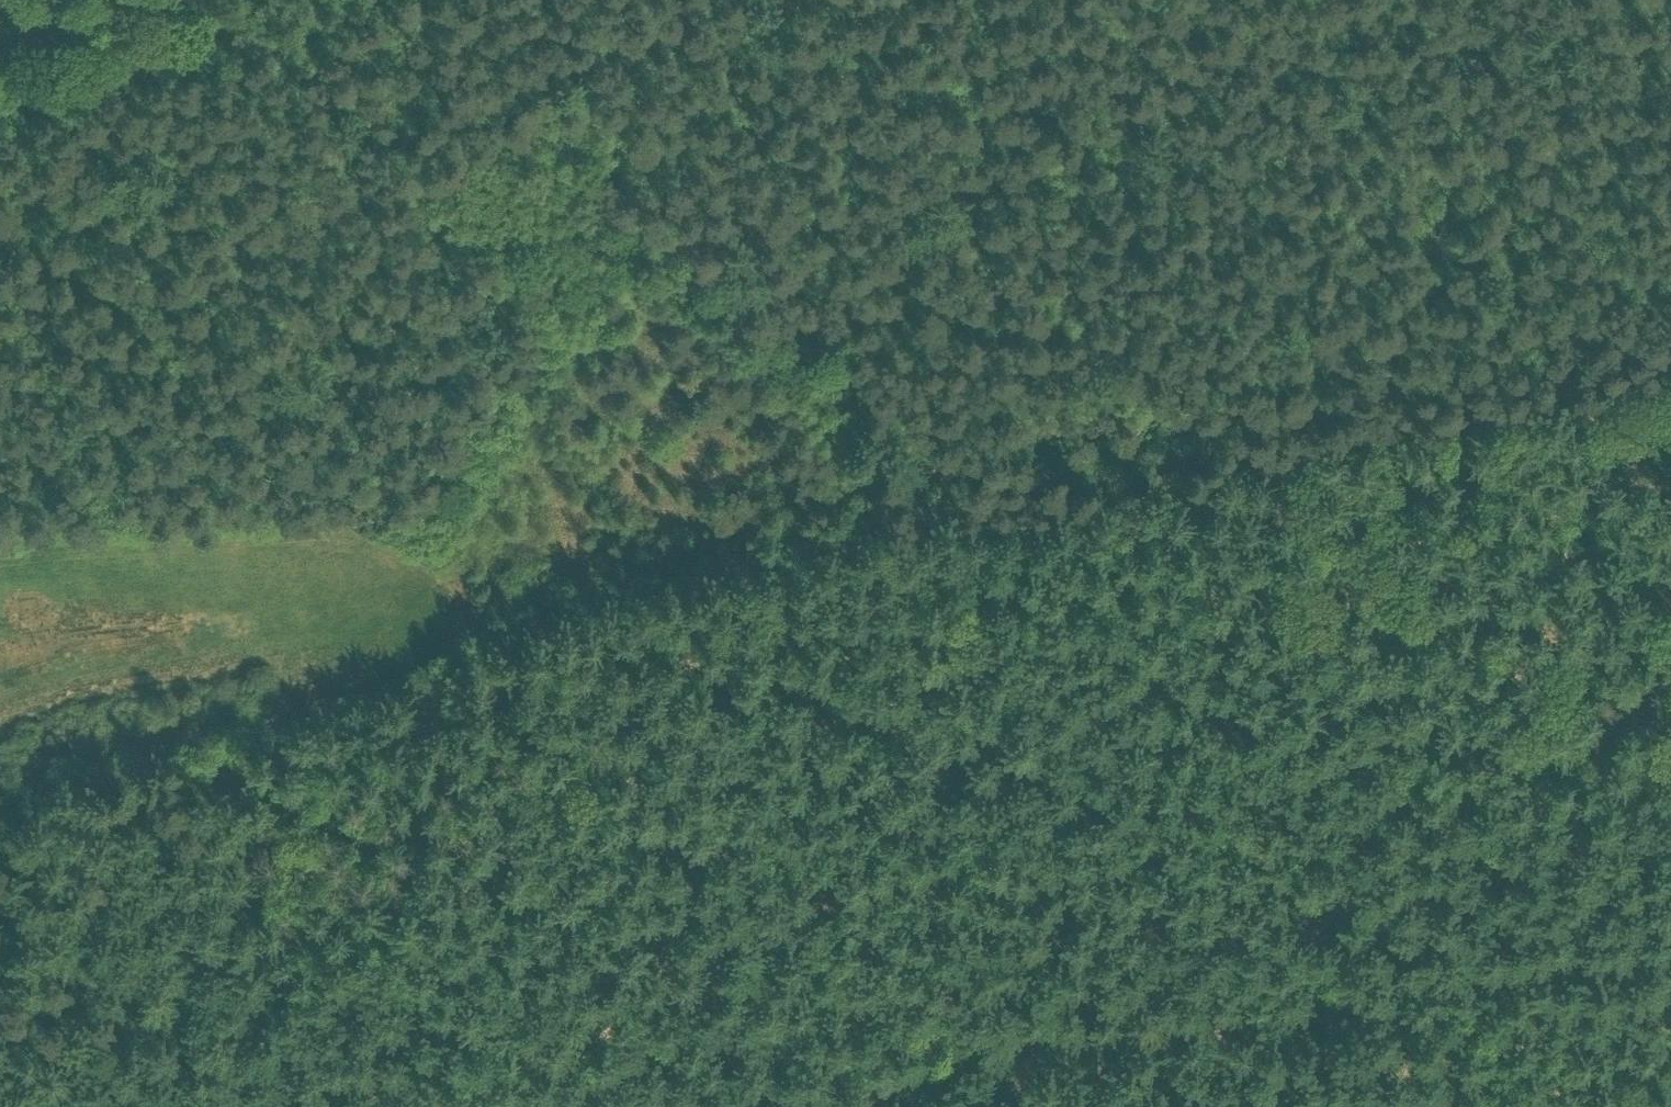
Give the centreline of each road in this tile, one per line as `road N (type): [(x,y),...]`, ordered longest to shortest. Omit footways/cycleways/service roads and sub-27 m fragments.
road 1 (track): [(0,858),(1670,591)]

